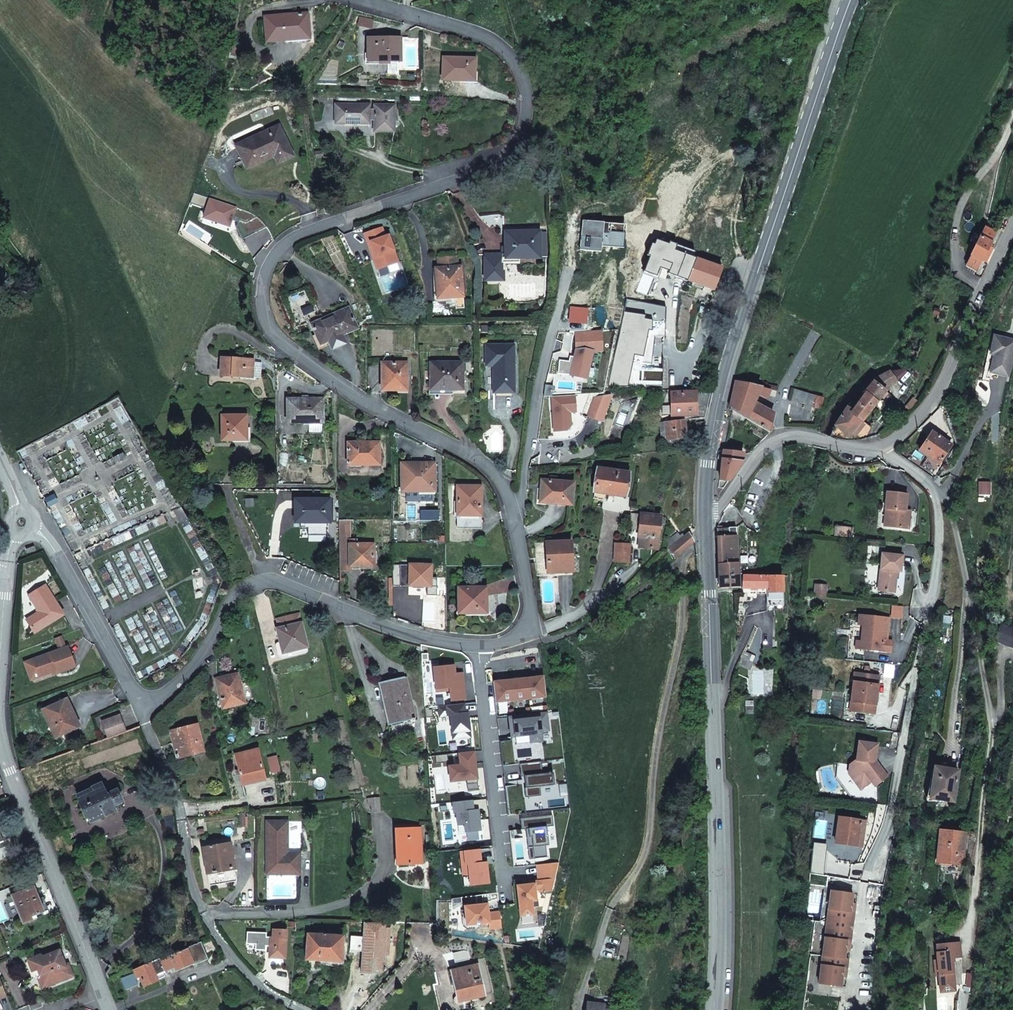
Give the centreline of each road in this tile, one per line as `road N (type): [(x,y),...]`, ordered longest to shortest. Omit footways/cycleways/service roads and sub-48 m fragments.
road 1 (residential): [(355,0),(481,35),(518,64),(529,107),(512,149),(481,171),(292,238),(264,272),(263,309),(286,348),(365,403),(488,466),(511,506)]
road 2 (secondary): [(854,0),(716,416),(704,516)]
road 3 (secondary): [(704,538),(718,828),(714,1009)]
road 4 (residential): [(481,642),(368,619),(303,584),(264,579),(229,597),(182,672),(136,701)]
road 5 (residential): [(136,701),(180,802),(200,903),(231,957),(271,996),(299,1009)]
road 6 (unclassified): [(0,727),(102,993)]
road 7 (residential): [(883,445),(921,417),(1012,223)]
road 8 (residential): [(481,642),(507,896)]
road 9 (residential): [(511,506),(521,496),(566,260)]
road 10 (residential): [(704,516),(727,502),(766,449),(789,436),(864,449),(883,445)]
road 11 (residential): [(33,527),(50,538),(136,701)]
road 12 (residential): [(704,538),(598,619),(534,637)]
road 13 (unclassified): [(980,633),(960,543),(942,493),(930,484)]
road 14 (residential): [(511,506),(534,637)]

